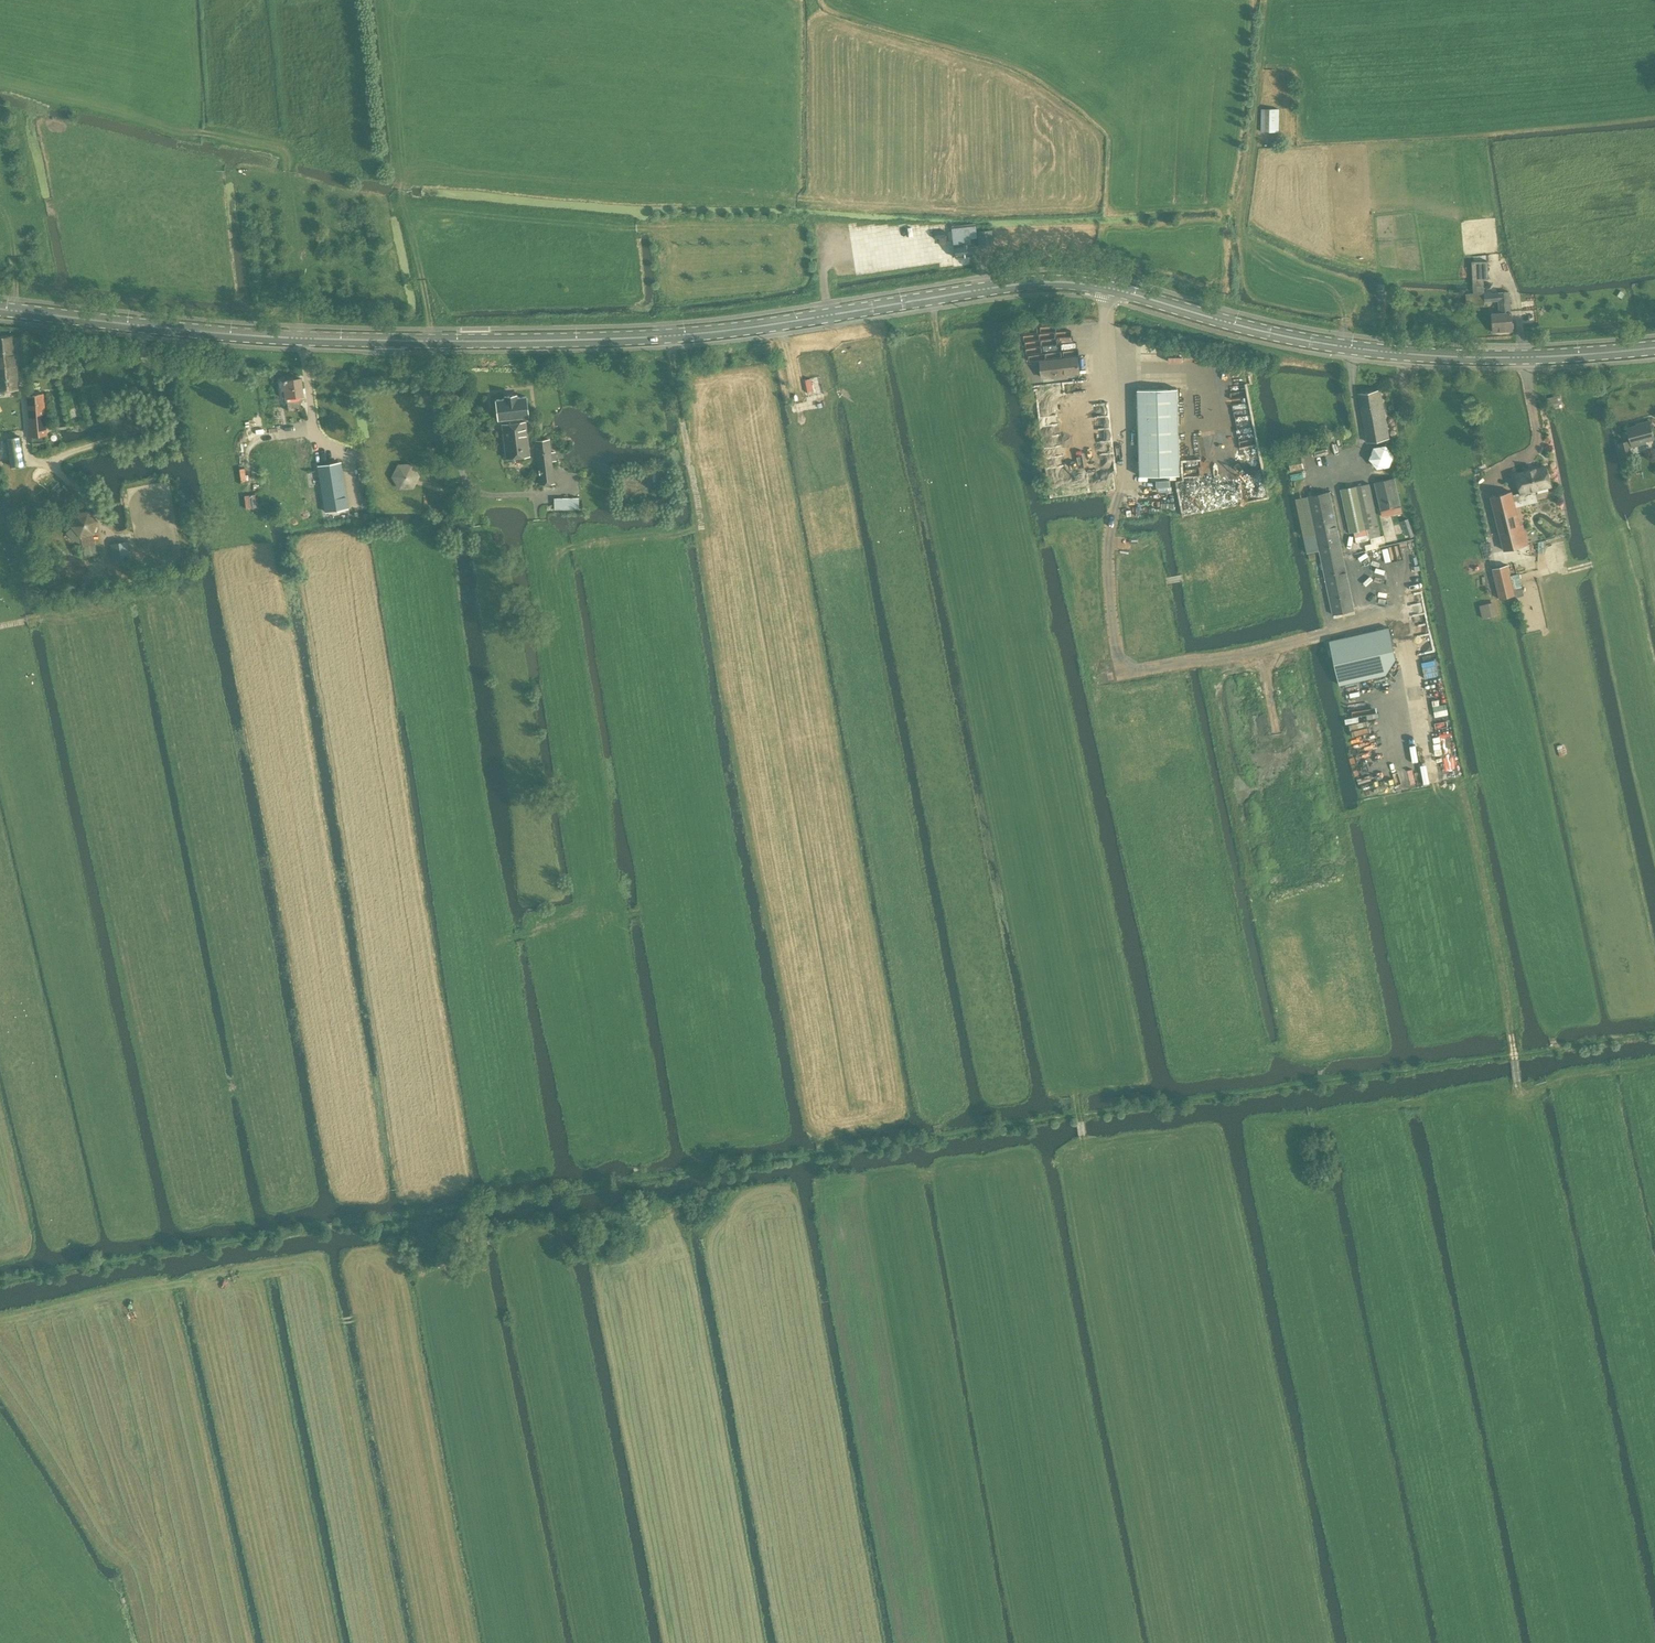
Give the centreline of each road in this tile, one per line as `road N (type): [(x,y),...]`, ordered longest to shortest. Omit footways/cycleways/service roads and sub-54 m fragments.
road 1 (track): [(0,1282),(1654,1034)]
road 2 (primary): [(0,310),(302,338),(630,338),(1066,282),(1349,347),(1486,357),(1654,347)]
road 3 (track): [(933,1075),(819,402),(855,378),(838,347),(792,340),(780,322)]
road 4 (track): [(933,298),(986,590)]
road 5 (track): [(1084,1143),(1051,929)]
road 6 (track): [(193,1282),(0,1323)]

